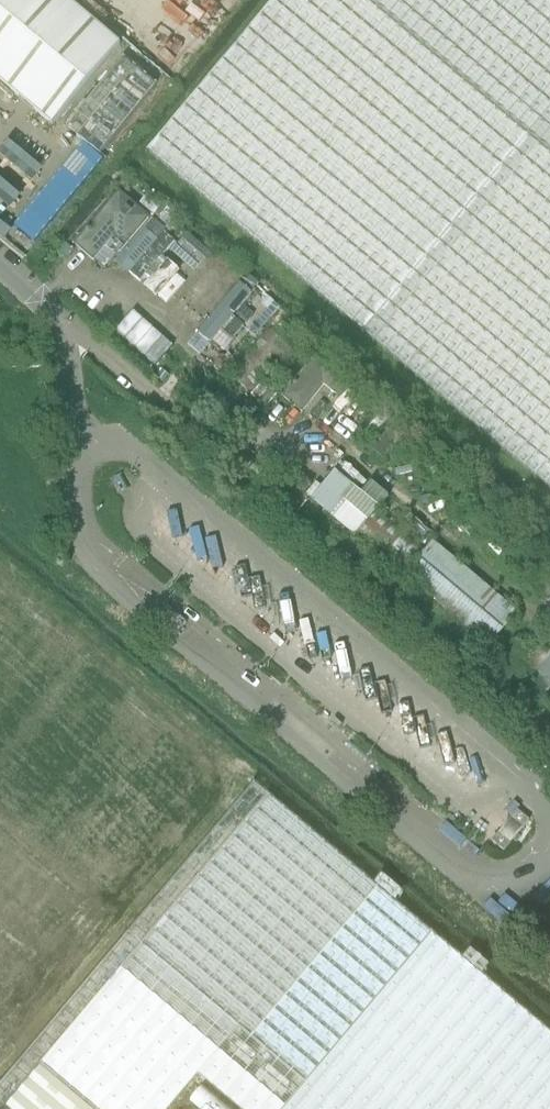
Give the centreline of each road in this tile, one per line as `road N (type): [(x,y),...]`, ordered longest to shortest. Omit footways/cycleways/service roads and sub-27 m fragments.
road 1 (unclassified): [(238,454),(190,428),(0,266)]

